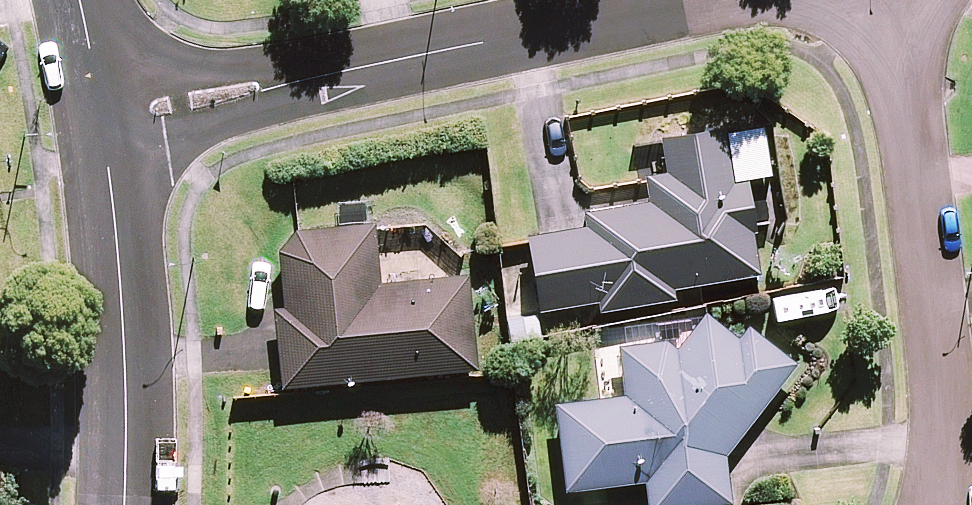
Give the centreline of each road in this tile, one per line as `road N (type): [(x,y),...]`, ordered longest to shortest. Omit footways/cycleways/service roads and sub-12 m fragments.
road 1 (residential): [(109,121),(702,0)]
road 2 (residential): [(935,504),(936,272),(901,0)]
road 3 (residential): [(109,121),(129,410),(120,504)]
road 4 (residential): [(81,0),(109,121)]

